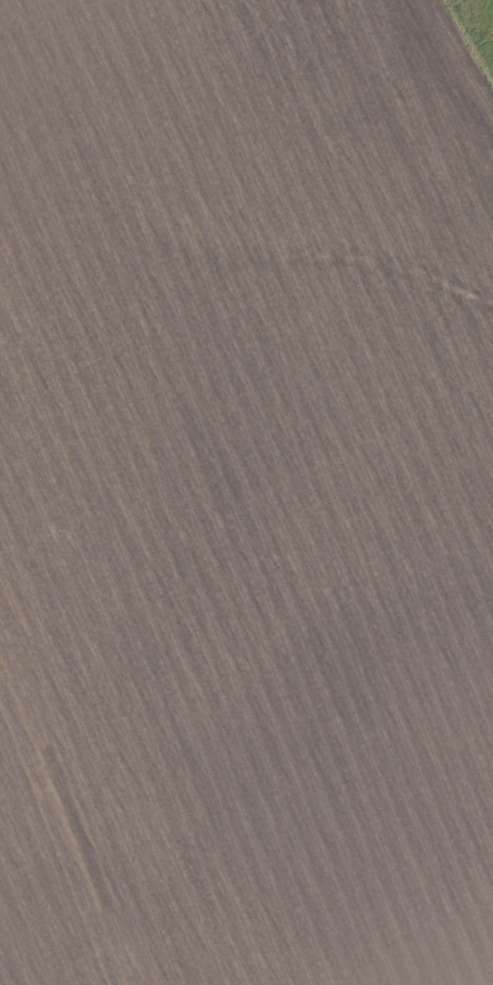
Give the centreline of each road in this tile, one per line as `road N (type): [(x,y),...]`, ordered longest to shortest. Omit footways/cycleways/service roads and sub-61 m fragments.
road 1 (residential): [(0,23),(127,182),(178,223)]

